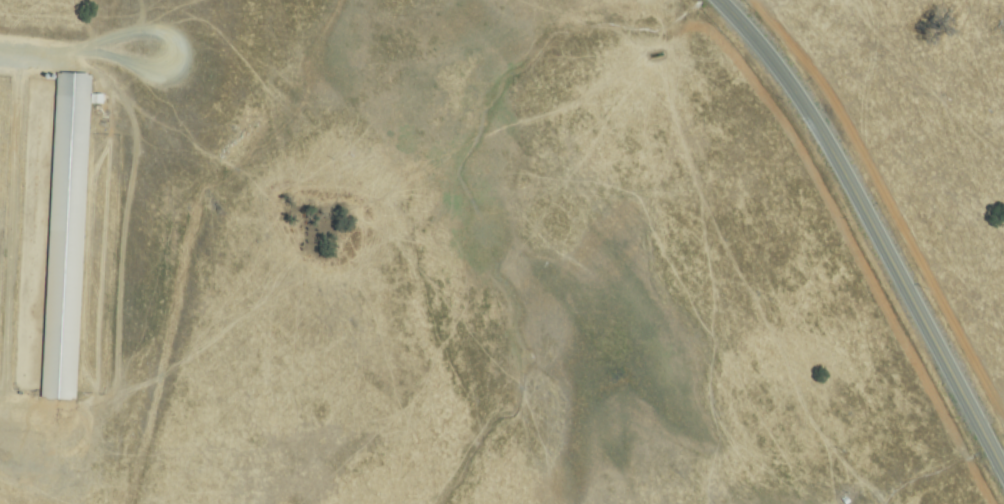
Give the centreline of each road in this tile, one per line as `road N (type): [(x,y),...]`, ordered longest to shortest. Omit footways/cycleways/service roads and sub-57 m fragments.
road 1 (primary): [(1003,481),(796,97),(716,0)]

